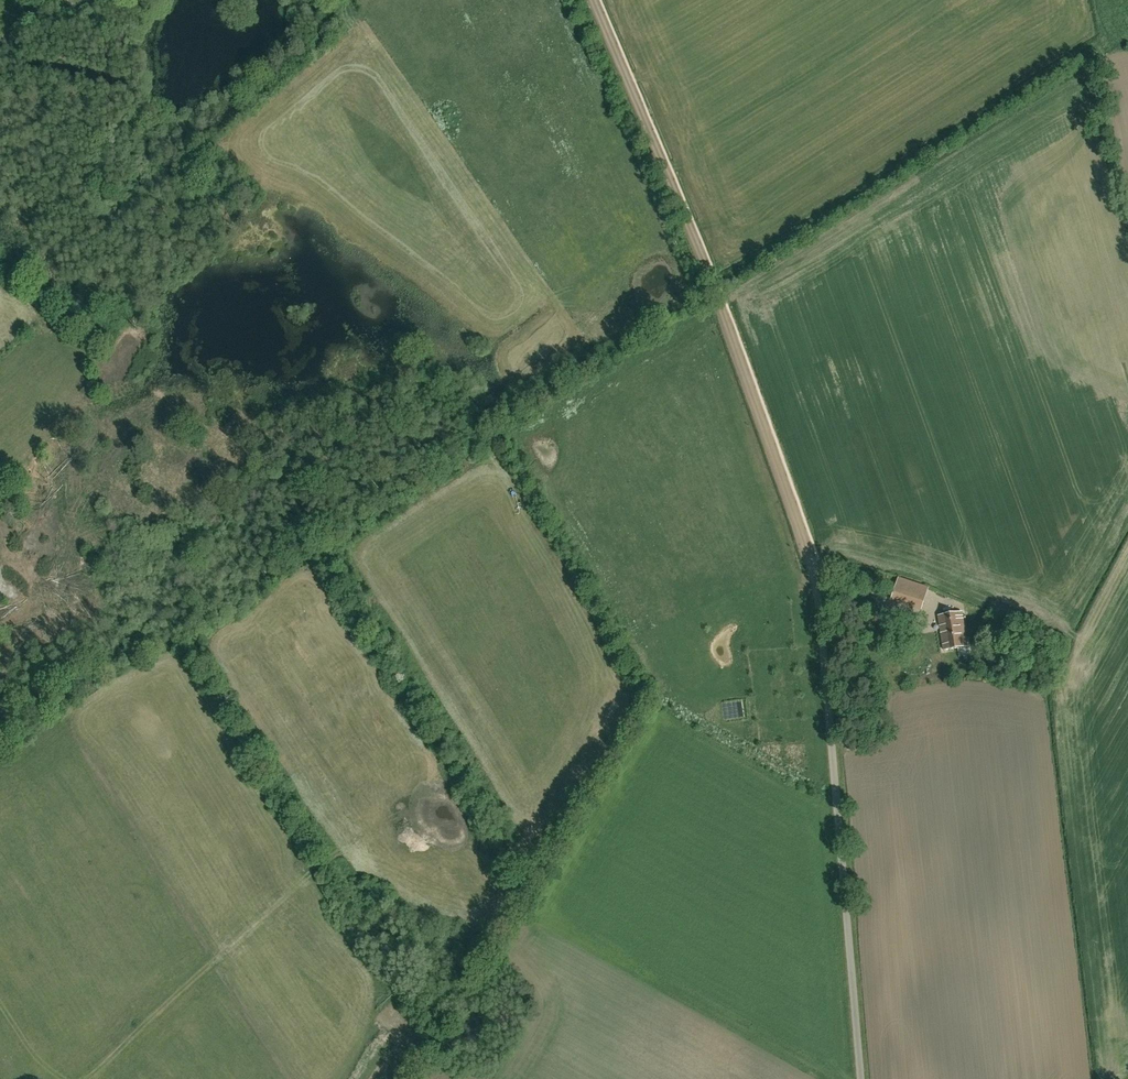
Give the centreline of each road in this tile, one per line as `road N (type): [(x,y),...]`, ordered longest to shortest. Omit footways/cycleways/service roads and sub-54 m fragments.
road 1 (track): [(593,0),(722,311),(816,571)]
road 2 (unclassified): [(859,1078),(816,571)]

